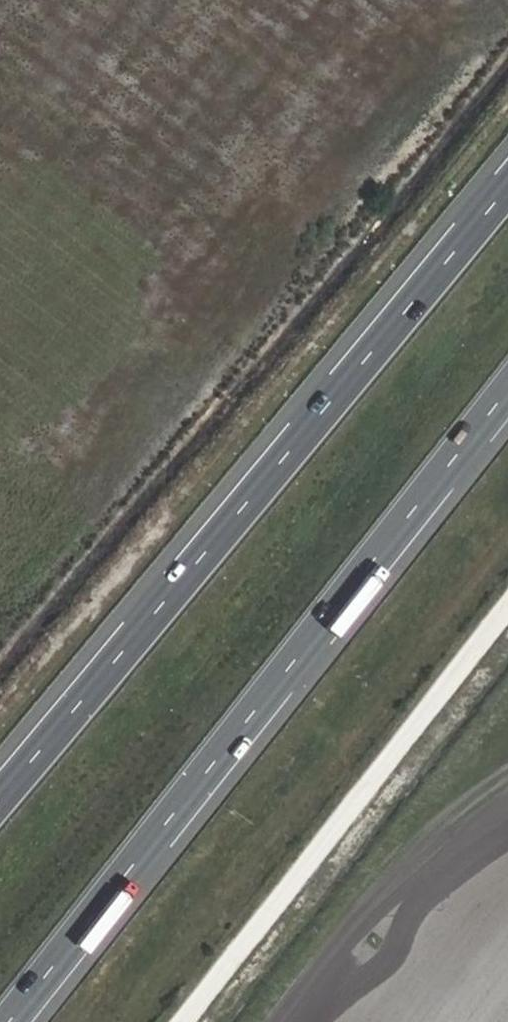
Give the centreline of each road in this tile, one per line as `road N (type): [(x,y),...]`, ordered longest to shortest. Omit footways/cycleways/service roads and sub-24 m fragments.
road 1 (motorway): [(13,1021),(507,395)]
road 2 (motorway): [(507,183),(0,798)]
road 3 (track): [(507,618),(189,1021)]

